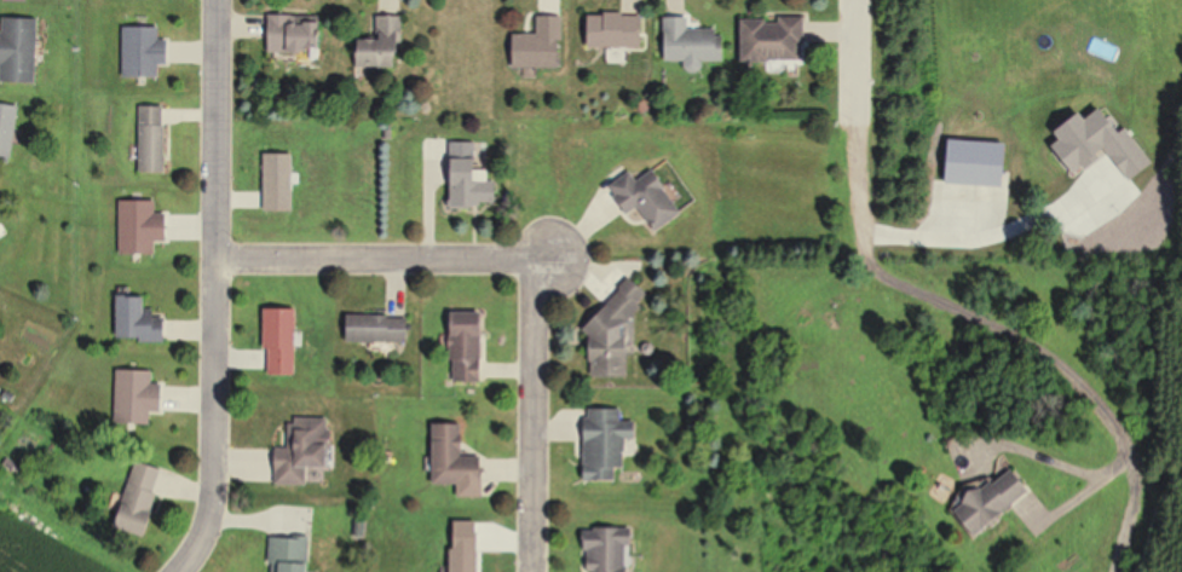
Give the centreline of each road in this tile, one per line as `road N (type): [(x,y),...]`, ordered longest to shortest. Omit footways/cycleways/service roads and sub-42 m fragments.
road 1 (residential): [(177,571),(196,550),(214,487),(214,0)]
road 2 (residential): [(215,258),(540,258)]
road 3 (residential): [(540,258),(533,571)]
road 4 (residential): [(858,121),(859,0)]

